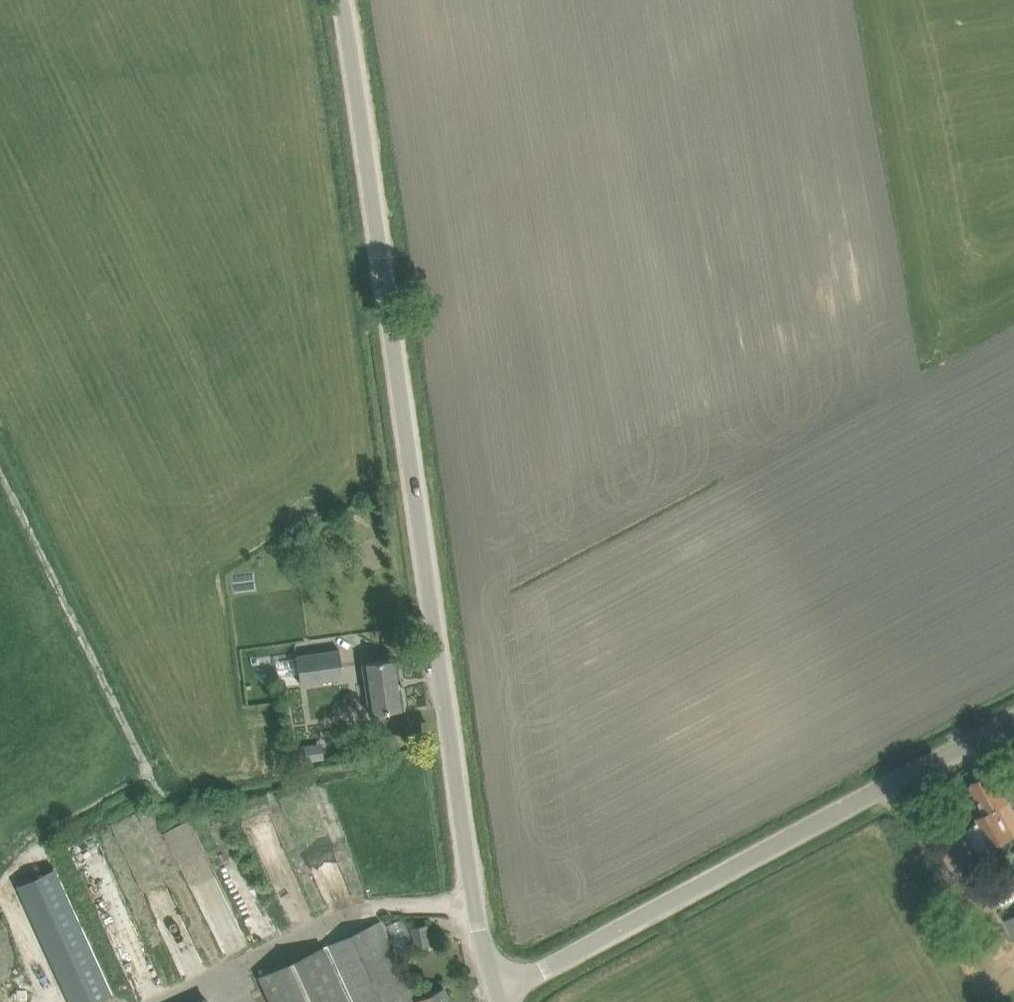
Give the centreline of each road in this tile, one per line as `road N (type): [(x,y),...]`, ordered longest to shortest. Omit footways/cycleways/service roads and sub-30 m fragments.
road 1 (unclassified): [(496,990),(478,926),(341,0)]
road 2 (unclassified): [(496,990),(1013,720)]

